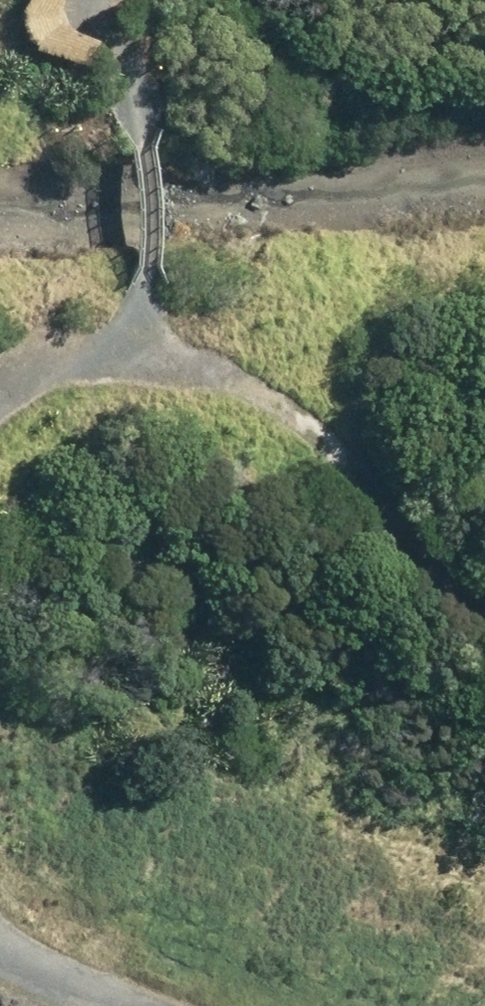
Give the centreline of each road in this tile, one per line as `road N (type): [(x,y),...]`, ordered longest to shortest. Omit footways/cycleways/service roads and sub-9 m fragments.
road 1 (track): [(484,631),(411,576),(342,462),(265,394),(212,373),(142,367),(48,376),(0,405)]
road 2 (track): [(142,367),(133,108),(103,0)]
road 3 (track): [(0,958),(115,1005)]

